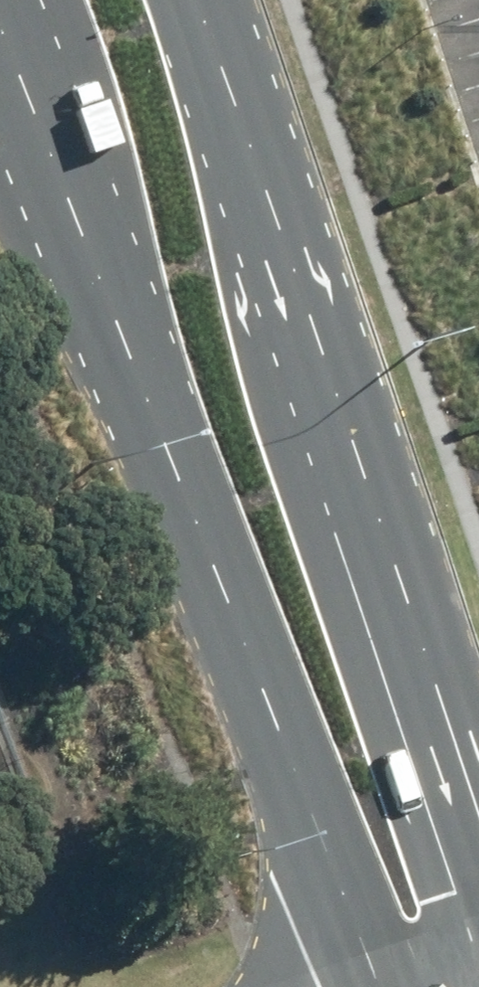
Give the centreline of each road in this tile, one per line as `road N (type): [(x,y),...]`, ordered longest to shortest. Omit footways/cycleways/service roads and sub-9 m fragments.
road 1 (tertiary): [(379,986),(0,19)]
road 2 (tertiary): [(200,0),(311,292),(478,801)]

